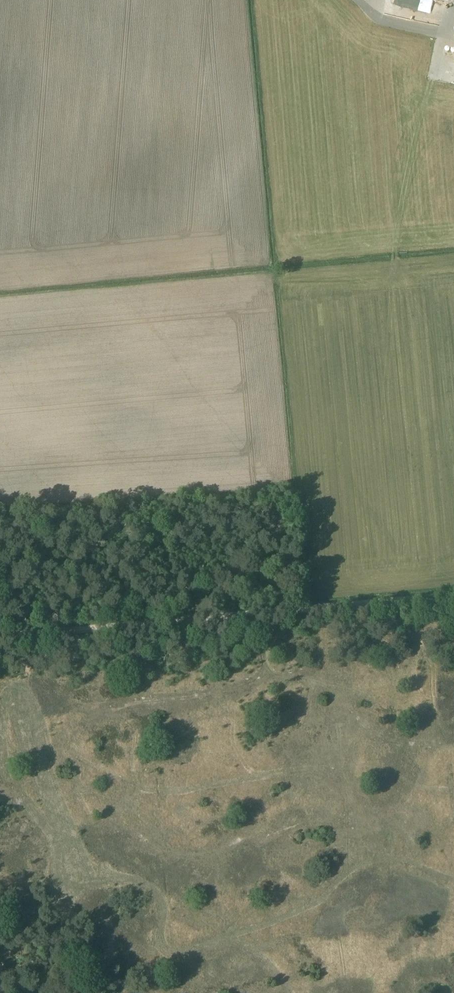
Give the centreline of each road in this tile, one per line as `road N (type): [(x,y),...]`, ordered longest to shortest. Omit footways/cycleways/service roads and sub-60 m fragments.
road 1 (track): [(0,637),(453,595)]

